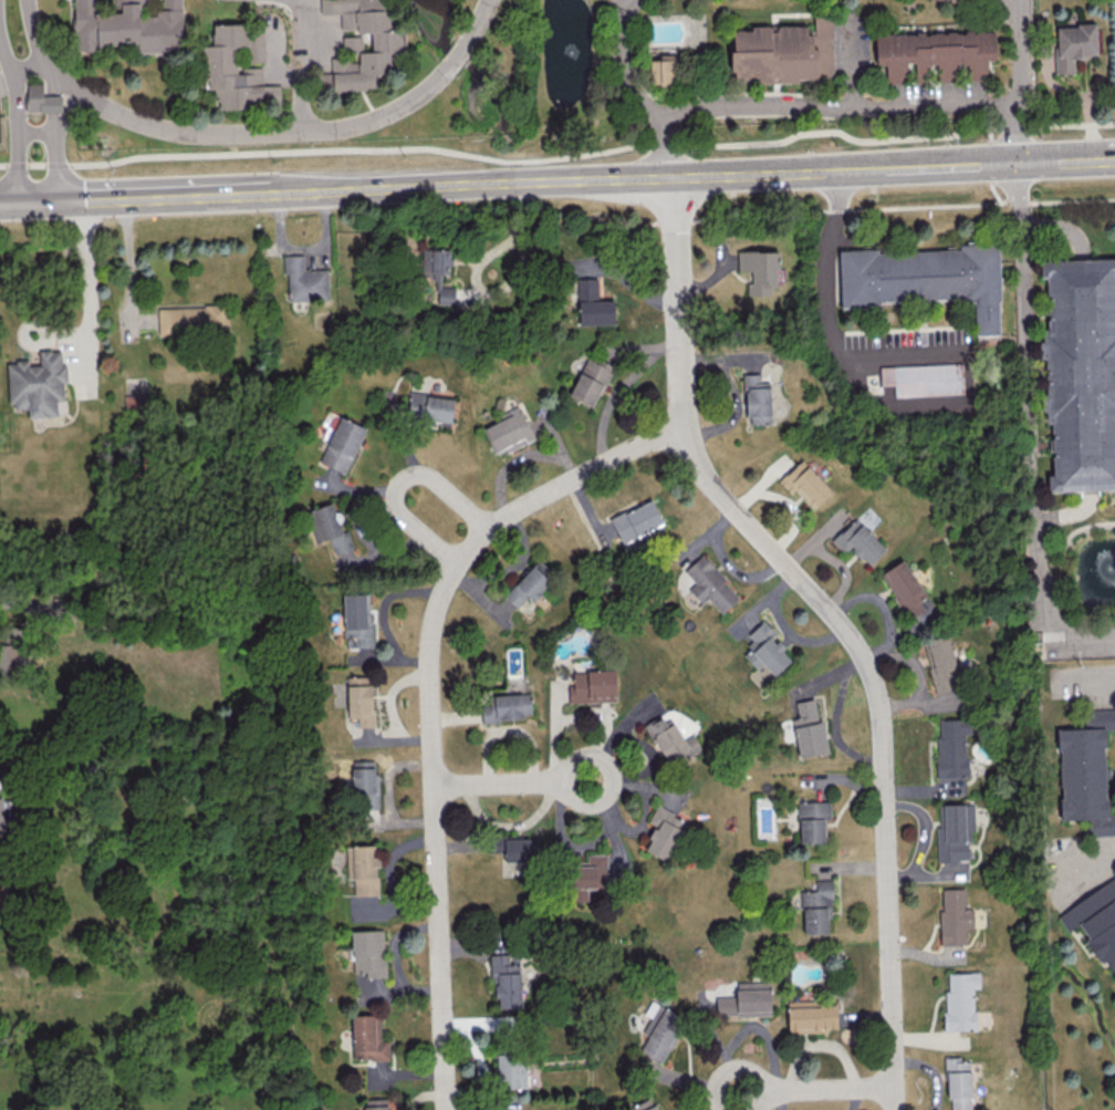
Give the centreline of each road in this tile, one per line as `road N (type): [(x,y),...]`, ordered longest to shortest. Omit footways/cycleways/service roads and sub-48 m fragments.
road 1 (residential): [(894,1109),(876,701),(846,631),(692,456),(682,424),(677,174)]
road 2 (residential): [(446,1109),(429,667),(440,598),(454,561),(482,530),(682,424)]
road 3 (residential): [(448,69),(390,113),(337,132),(264,135),(165,131),(94,102),(44,69)]
road 4 (tertiary): [(677,174),(279,190)]
road 5 (residential): [(661,123),(1020,104)]
road 6 (residential): [(482,530),(431,480),(409,477),(395,490),(399,511),(454,561)]
road 7 (tertiary): [(884,165),(677,174)]
road 8 (residential): [(661,174),(661,123),(612,70),(616,11)]
road 9 (tertiary): [(238,193),(64,200)]
road 10 (residential): [(0,44),(18,98),(15,203)]
road 11 (residential): [(1021,159),(1018,0)]
road 12 (residential): [(894,1088),(738,1092)]
road 13 (residential): [(434,788),(587,780)]
road 14 (tertiary): [(1021,159),(884,165)]
road 15 (residential): [(292,4),(310,37),(310,133)]
road 16 (residential): [(64,200),(44,69)]

